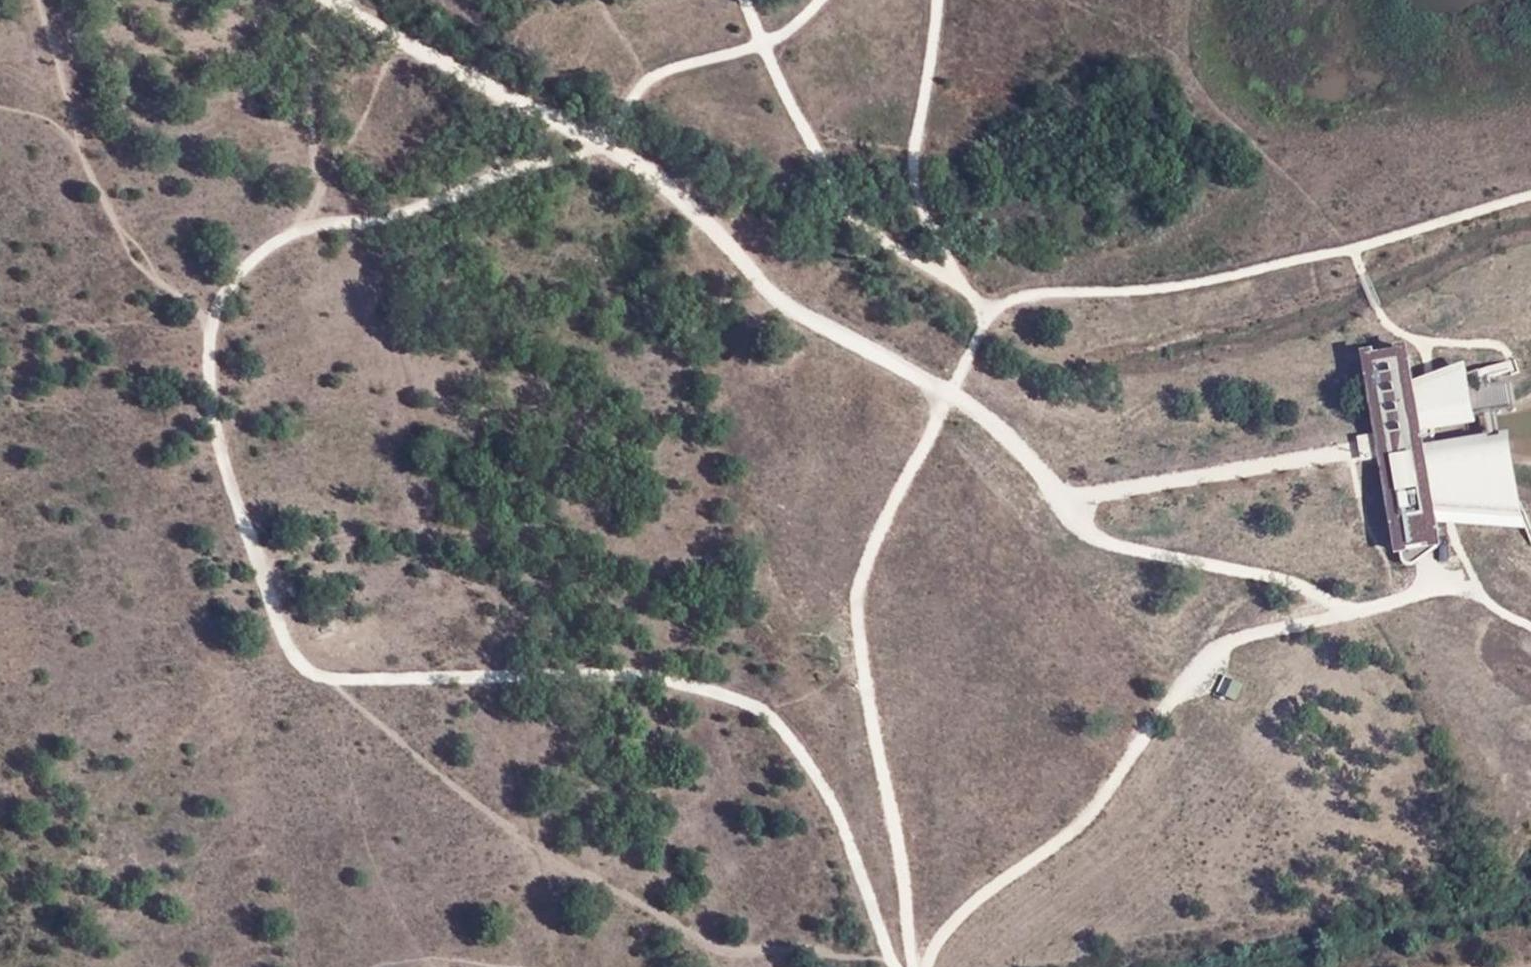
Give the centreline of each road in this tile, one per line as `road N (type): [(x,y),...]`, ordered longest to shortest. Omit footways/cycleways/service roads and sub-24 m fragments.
road 1 (track): [(335,0),(601,141),(815,317),(999,431),(1056,496)]
road 2 (track): [(925,966),(940,937),(984,892),(1078,829),(1208,653),(1236,638),(1429,589),(1422,544)]
road 3 (track): [(1056,496),(1072,523),(1100,540),(1314,590),(1351,611)]
road 4 (track): [(1056,496),(1360,445)]

